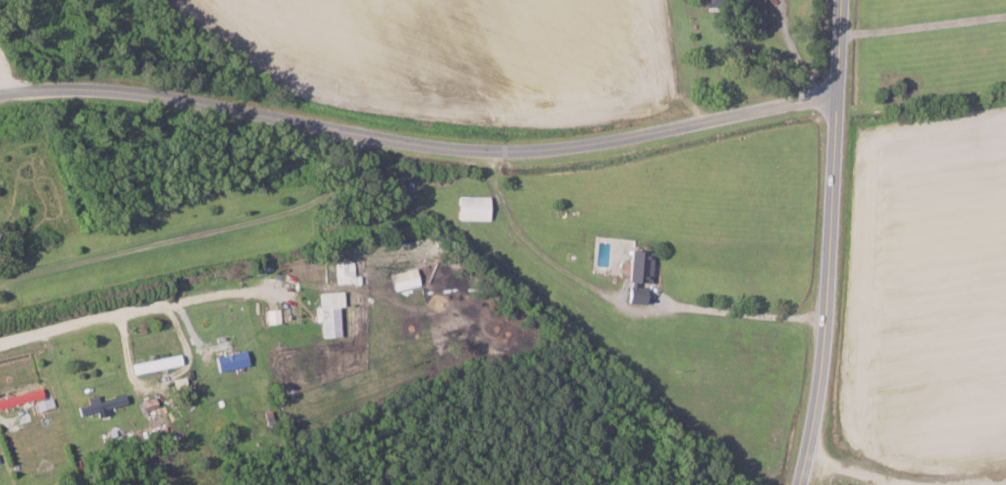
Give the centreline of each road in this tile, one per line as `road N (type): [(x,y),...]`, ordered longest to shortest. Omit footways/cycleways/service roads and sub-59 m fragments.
road 1 (residential): [(838,95),(625,138),(498,150),(421,145),(152,94),(0,94)]
road 2 (secondary): [(843,0),(824,344),(800,484)]
road 3 (residential): [(220,290),(0,342)]

